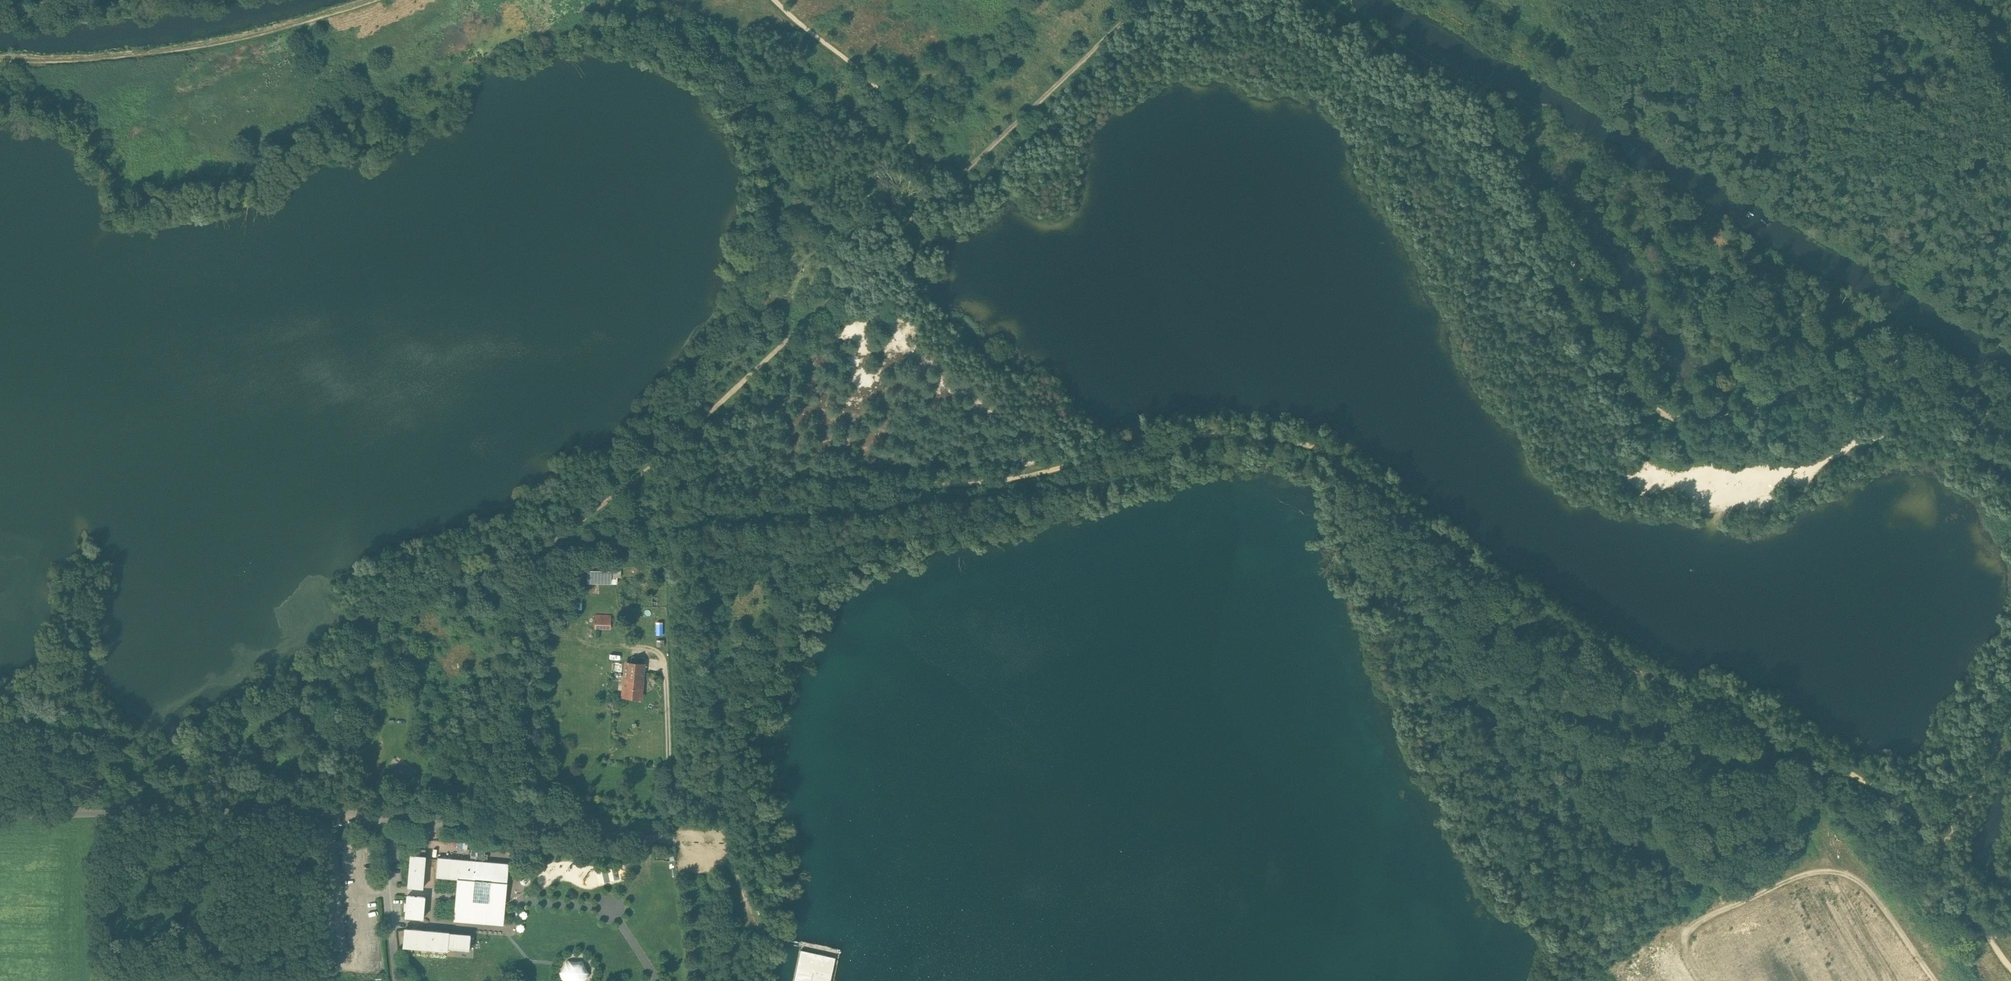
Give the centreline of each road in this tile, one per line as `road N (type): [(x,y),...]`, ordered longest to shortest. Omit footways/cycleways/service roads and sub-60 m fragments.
road 1 (unclassified): [(379,814),(0,814)]
road 2 (unclassified): [(531,827),(683,840),(725,857),(756,929),(775,938)]
road 3 (unclassified): [(379,814),(397,980)]
road 4 (unclassified): [(531,827),(379,814)]

